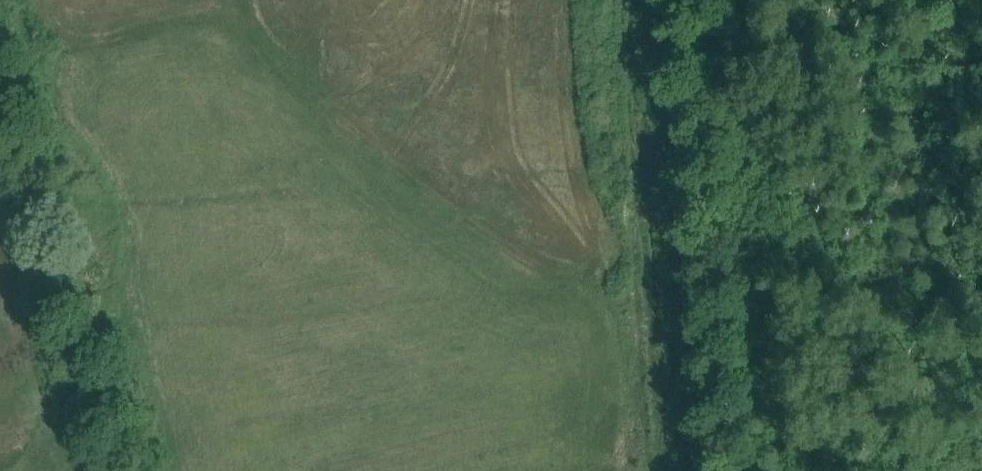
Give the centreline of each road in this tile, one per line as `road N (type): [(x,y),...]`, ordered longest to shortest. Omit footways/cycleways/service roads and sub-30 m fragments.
road 1 (tertiary): [(726,470),(690,0)]
road 2 (track): [(127,470),(0,105)]

